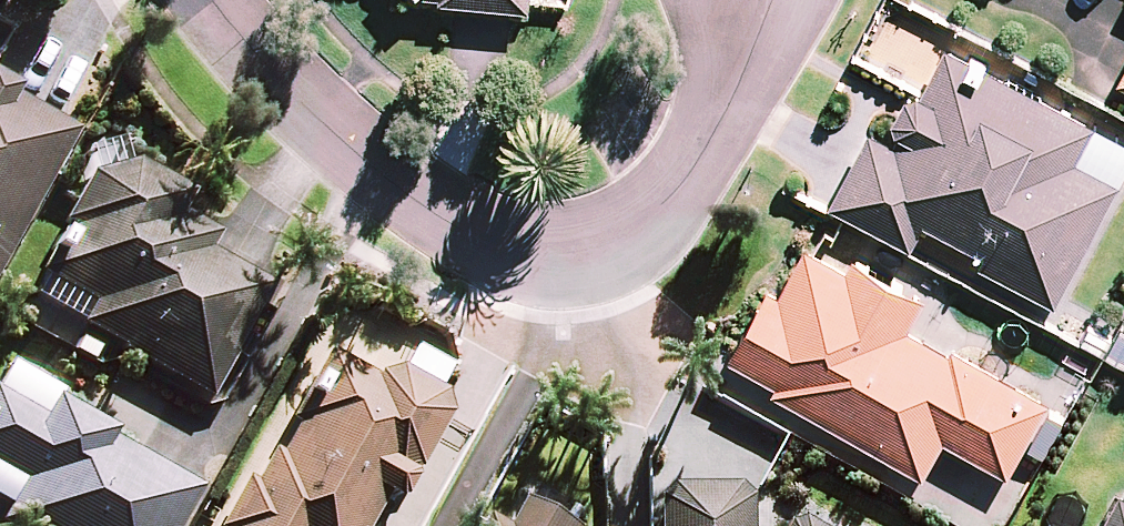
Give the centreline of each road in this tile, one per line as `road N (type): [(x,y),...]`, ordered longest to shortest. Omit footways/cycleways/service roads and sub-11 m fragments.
road 1 (residential): [(760,0),(753,66),(721,152),(678,204),(627,239),(533,257),(476,240),(401,189),(294,93),(214,0)]

